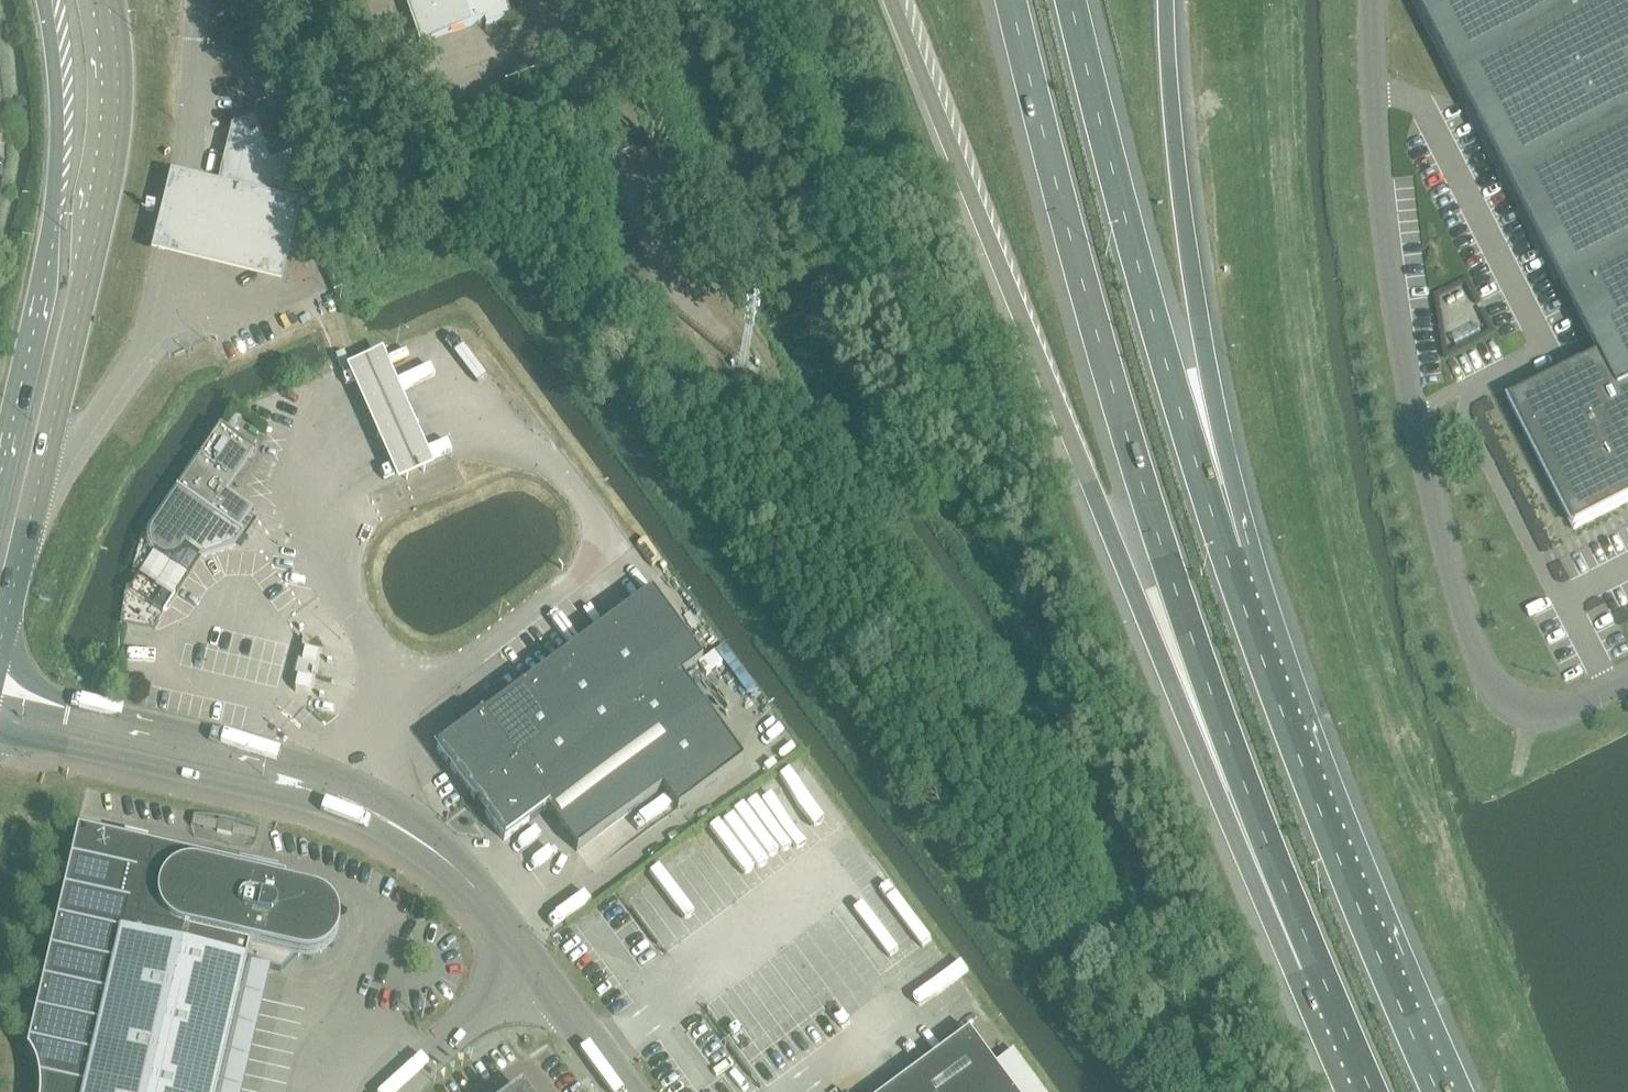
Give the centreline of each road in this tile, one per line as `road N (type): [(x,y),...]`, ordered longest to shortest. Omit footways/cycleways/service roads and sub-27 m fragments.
road 1 (motorway): [(893,0),(1245,860),(1318,968)]
road 2 (motorway): [(1015,0),(1100,336),(1196,643),(1318,968)]
road 3 (secondary): [(0,662),(94,258),(114,76),(103,0)]
road 4 (motorway): [(1255,619),(1156,321),(1075,0)]
road 5 (motorway): [(1255,619),(1187,226),(1169,0)]
road 6 (motorway): [(1444,1091),(1317,799),(1255,619)]
road 7 (secondary): [(47,0),(59,83),(58,197),(0,488)]
road 8 (unclassified): [(358,806),(408,682),(455,675),(610,559)]
road 9 (unclassified): [(304,789),(236,750),(69,711),(0,717)]
road 10 (unclassified): [(304,789),(230,783),(25,738),(0,726)]
road 11 (unclassified): [(538,974),(478,892),(421,843),(358,806)]
road 12 (unclassified): [(538,974),(406,1091)]
road 13 (unclassified): [(625,1091),(538,974)]
road 14 (motorway): [(1318,968),(1375,1091)]

